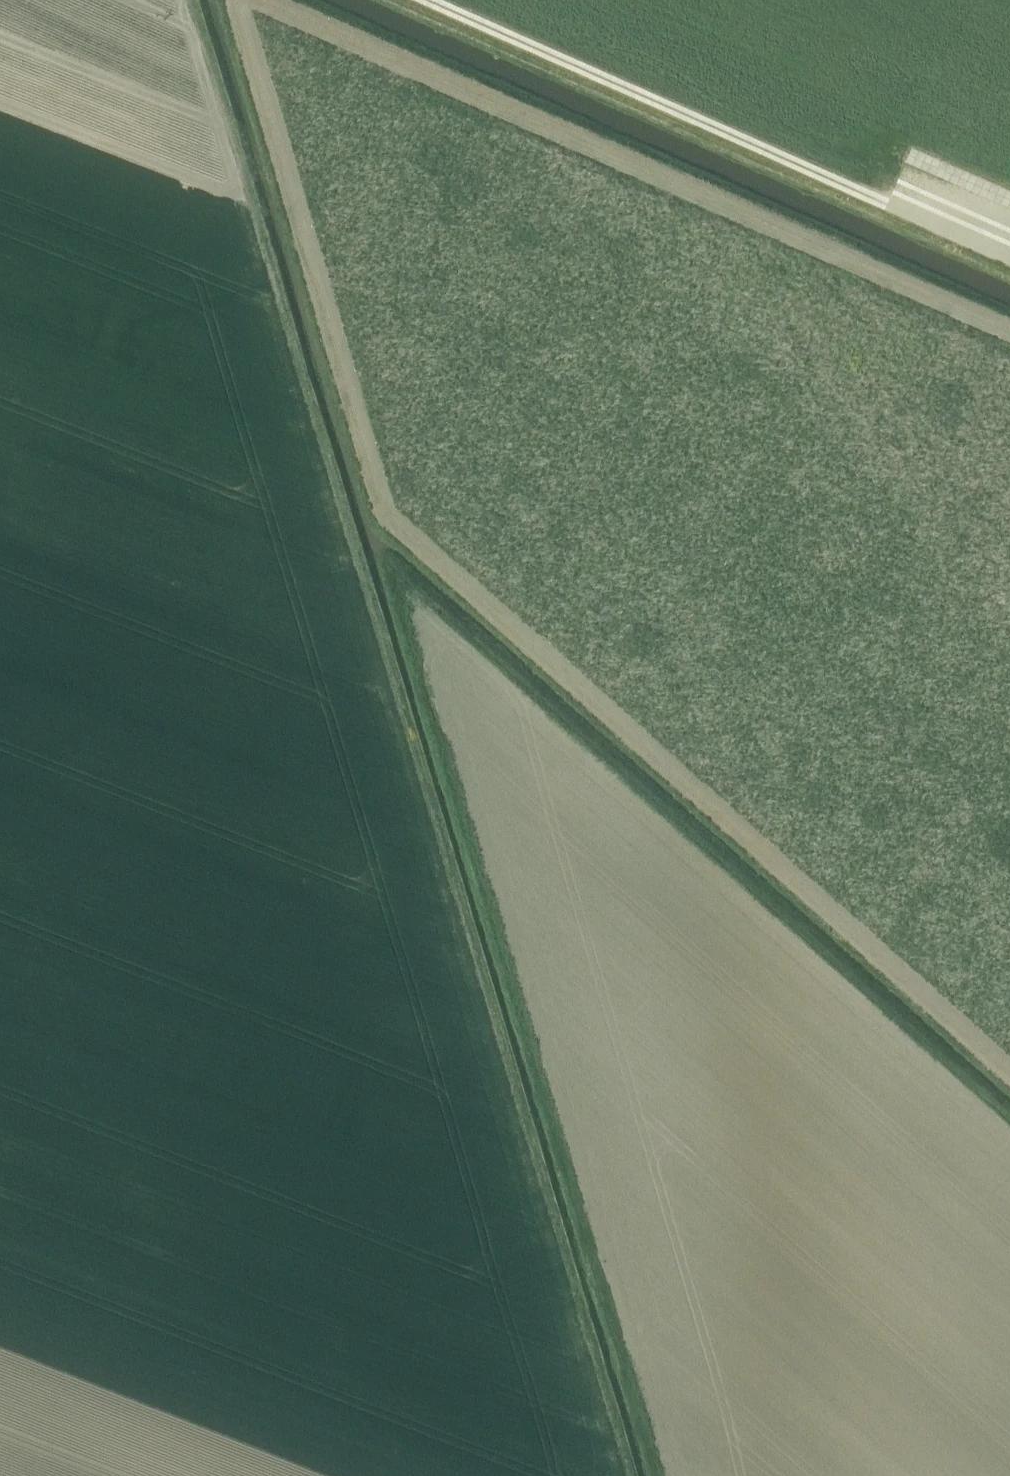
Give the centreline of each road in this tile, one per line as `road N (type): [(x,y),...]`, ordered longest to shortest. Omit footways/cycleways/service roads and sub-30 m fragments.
road 1 (track): [(427,0),(1009,260)]

